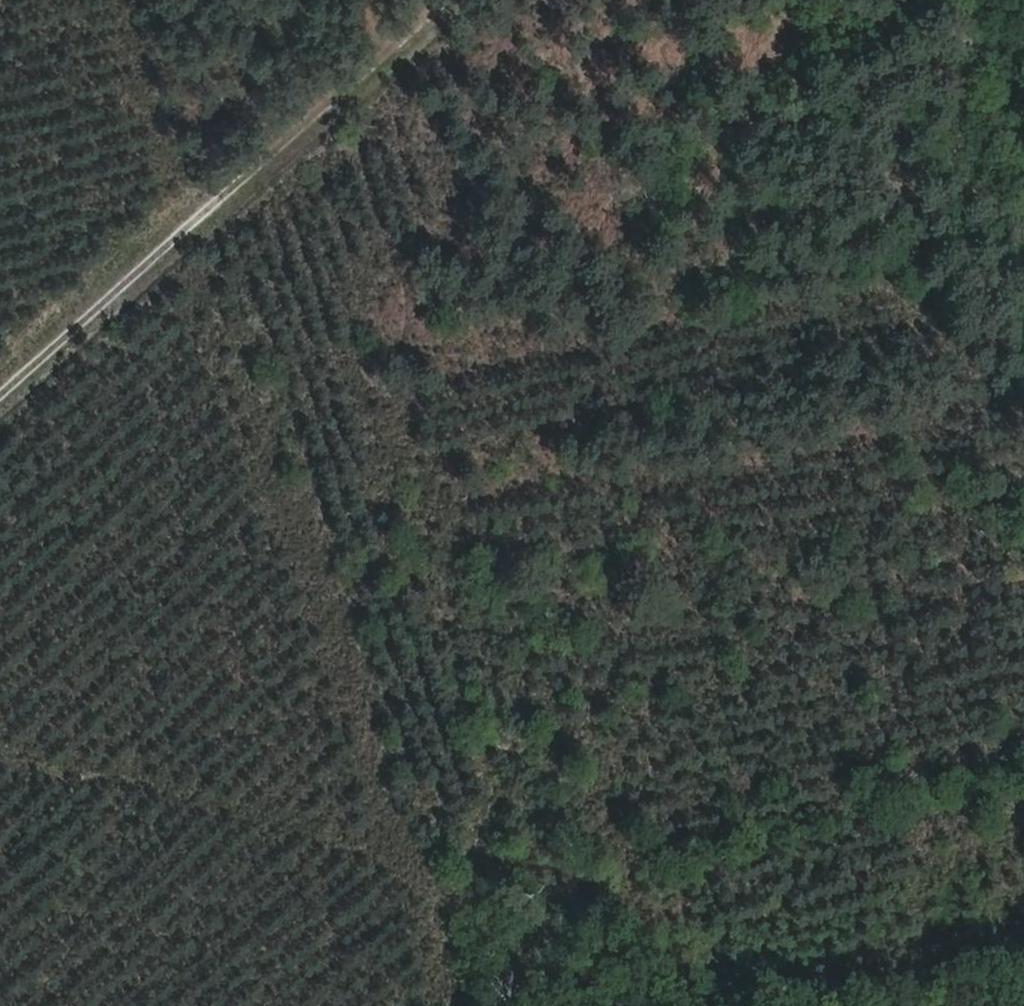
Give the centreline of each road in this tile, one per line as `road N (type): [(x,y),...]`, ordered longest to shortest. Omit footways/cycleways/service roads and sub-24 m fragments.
road 1 (track): [(0,410),(472,0)]

